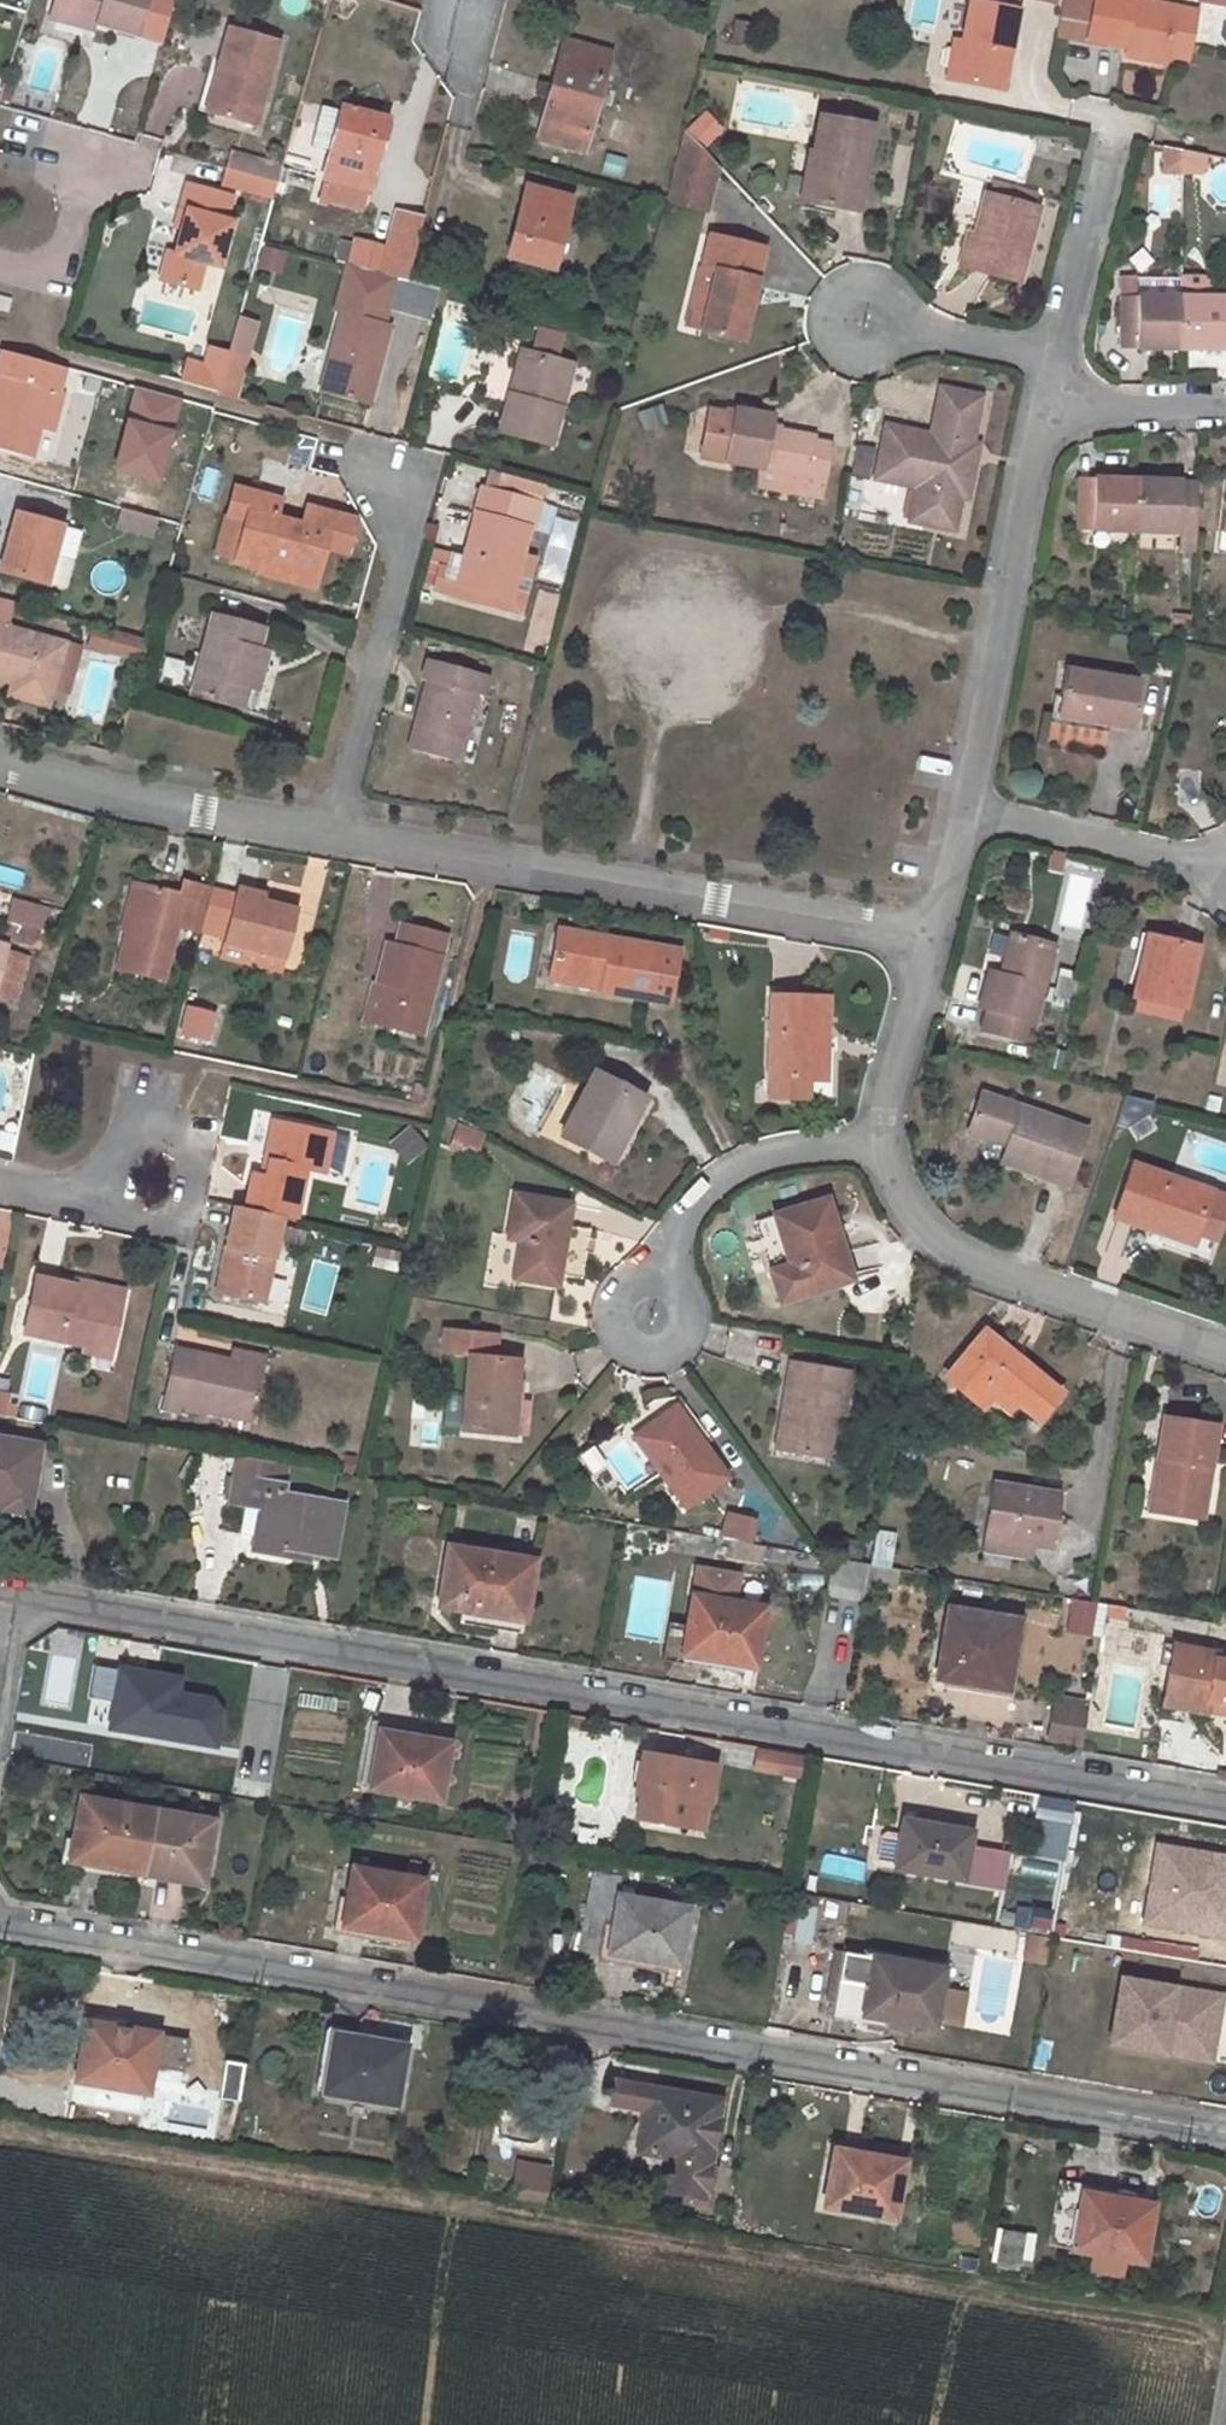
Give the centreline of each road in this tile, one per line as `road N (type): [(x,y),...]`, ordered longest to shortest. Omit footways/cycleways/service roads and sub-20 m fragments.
road 1 (residential): [(1225,2137),(0,1917)]
road 2 (residential): [(0,1595),(1225,1808)]
road 3 (residential): [(925,925),(336,833)]
road 4 (residential): [(963,808),(1048,392)]
road 5 (residential): [(1225,1345),(950,1253),(895,1187),(882,1146)]
road 6 (residential): [(336,833),(417,480)]
road 7 (residential): [(336,833),(106,798),(0,767)]
road 8 (residential): [(882,1146),(786,1150),(746,1167),(683,1215),(655,1276)]
road 9 (residential): [(963,808),(1209,865)]
road 10 (residential): [(1057,357),(1113,119)]
road 11 (residential): [(882,1146),(887,1073),(925,925)]
road 12 (residential): [(655,1276),(629,1284),(614,1306),(617,1333),(636,1352),(662,1354),(683,1341),(693,1318),(686,1294)]
road 13 (residential): [(900,329),(880,347),(850,350),(828,320),(840,291),(853,285),(883,293),(895,312)]
road 14 (residential): [(0,274),(42,285),(80,154)]
road 15 (residential): [(1048,392),(1111,409),(1225,402)]
road 16 (residential): [(900,329),(1057,357)]
road 17 (residential): [(0,1179),(95,1199),(149,1177)]
road 18 (residential): [(925,925),(963,808)]

